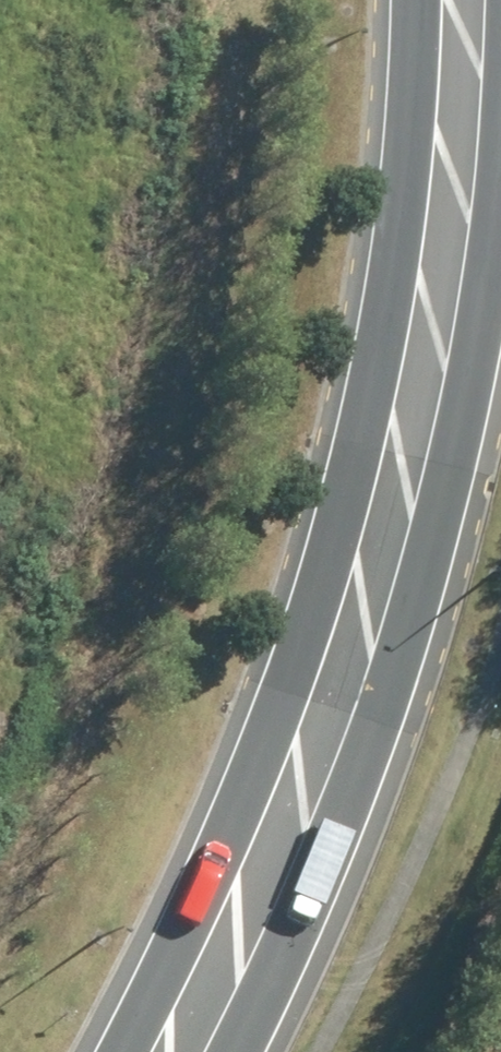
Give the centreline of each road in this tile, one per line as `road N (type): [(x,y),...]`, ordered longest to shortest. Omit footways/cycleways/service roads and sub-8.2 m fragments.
road 1 (tertiary): [(117,1051),(248,777),(340,524),(374,402),(395,269),(415,0)]
road 2 (tertiary): [(500,211),(426,570),(233,1051)]

